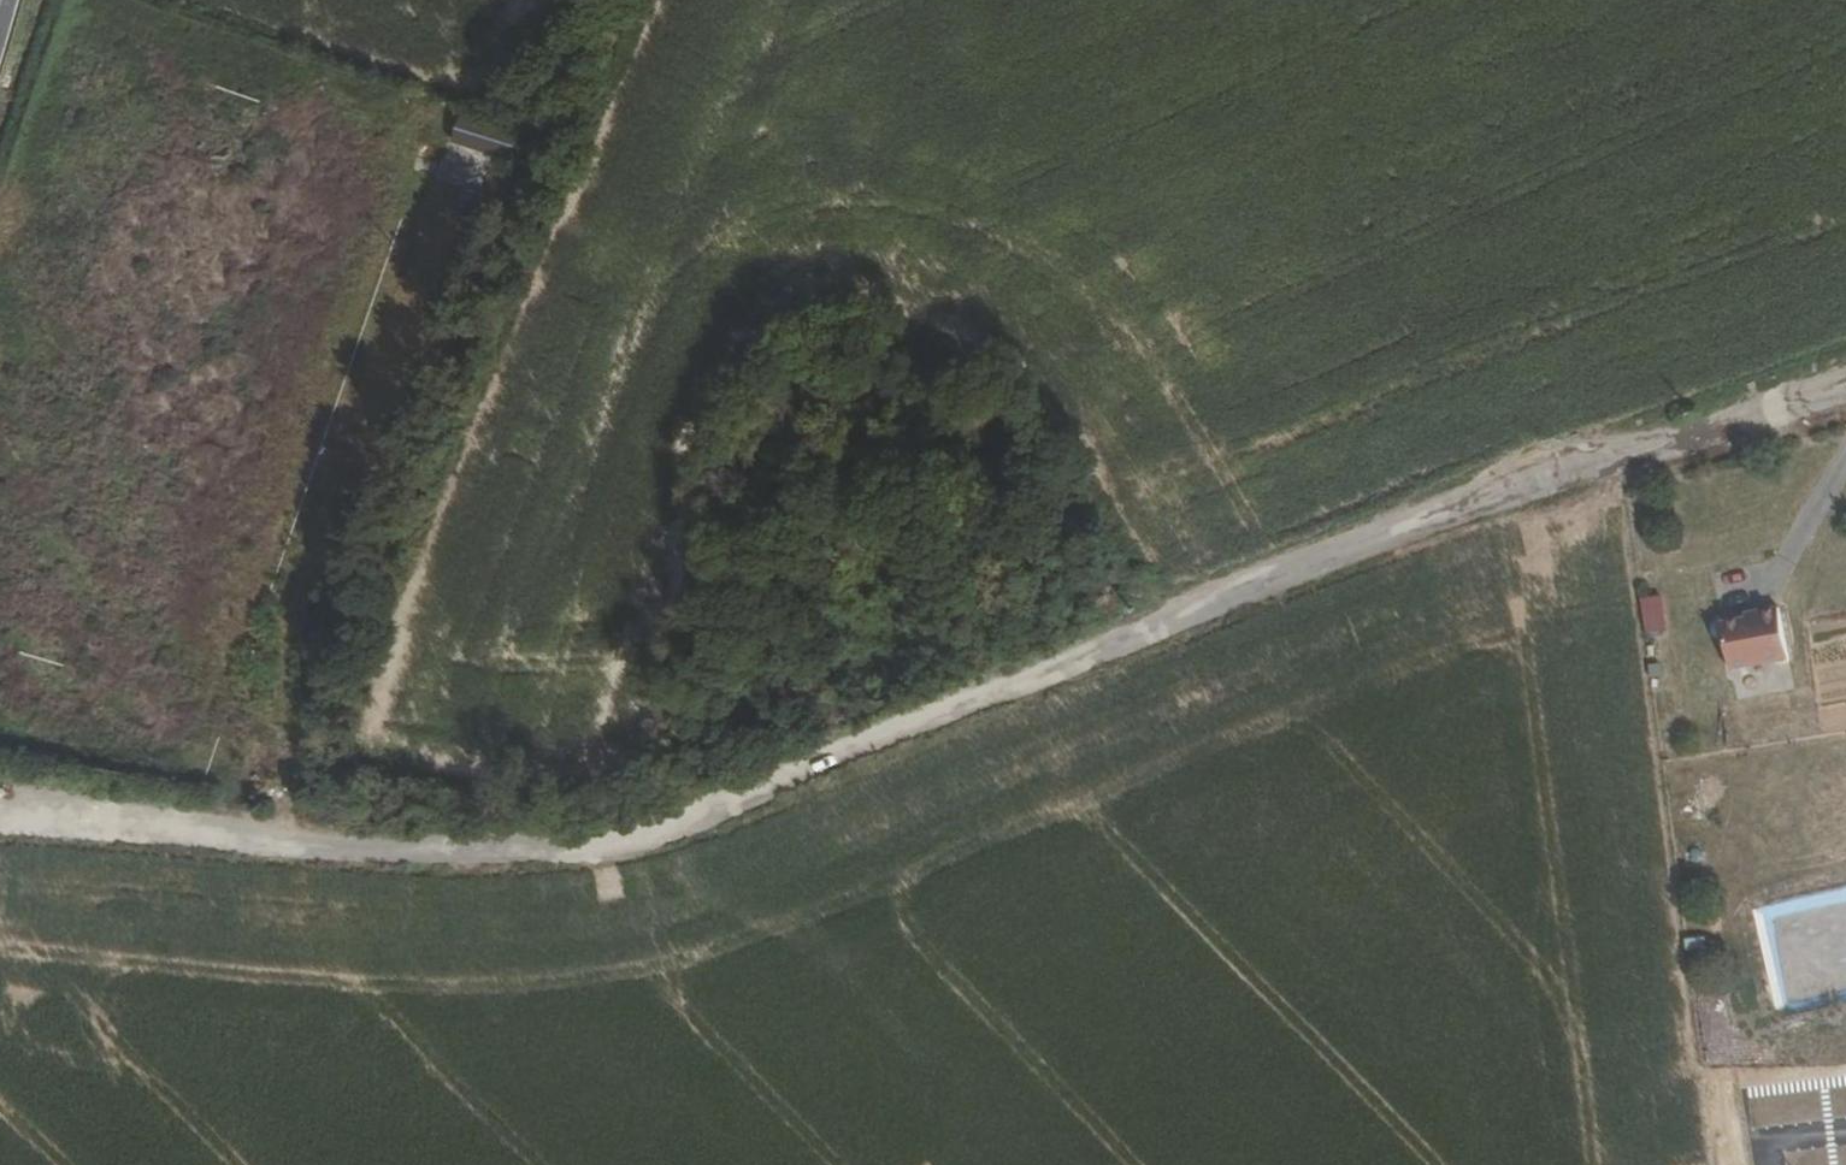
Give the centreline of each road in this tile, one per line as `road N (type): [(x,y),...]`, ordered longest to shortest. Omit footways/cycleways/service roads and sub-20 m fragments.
road 1 (track): [(0,813),(157,821),(411,854),(584,840),(793,771),(1554,473),(1845,387)]

